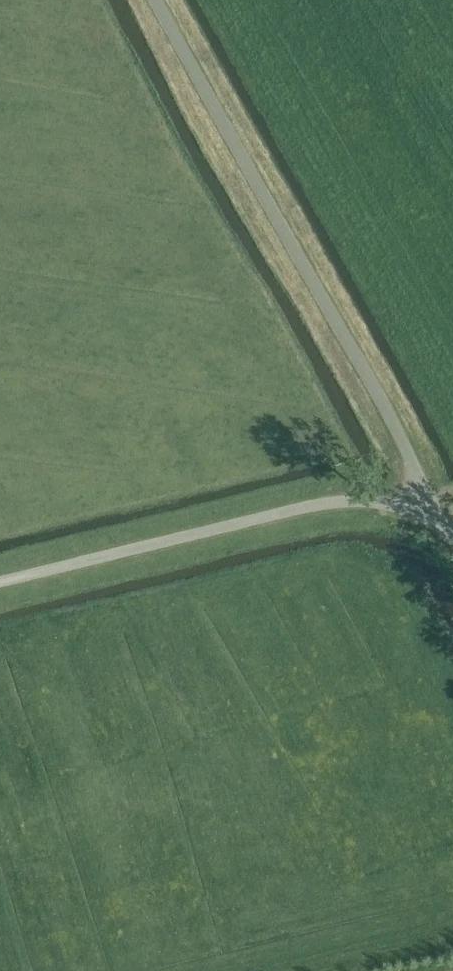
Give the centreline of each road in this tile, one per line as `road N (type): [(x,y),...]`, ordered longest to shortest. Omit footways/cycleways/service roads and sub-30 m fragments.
road 1 (unclassified): [(452,535),(154,0)]

